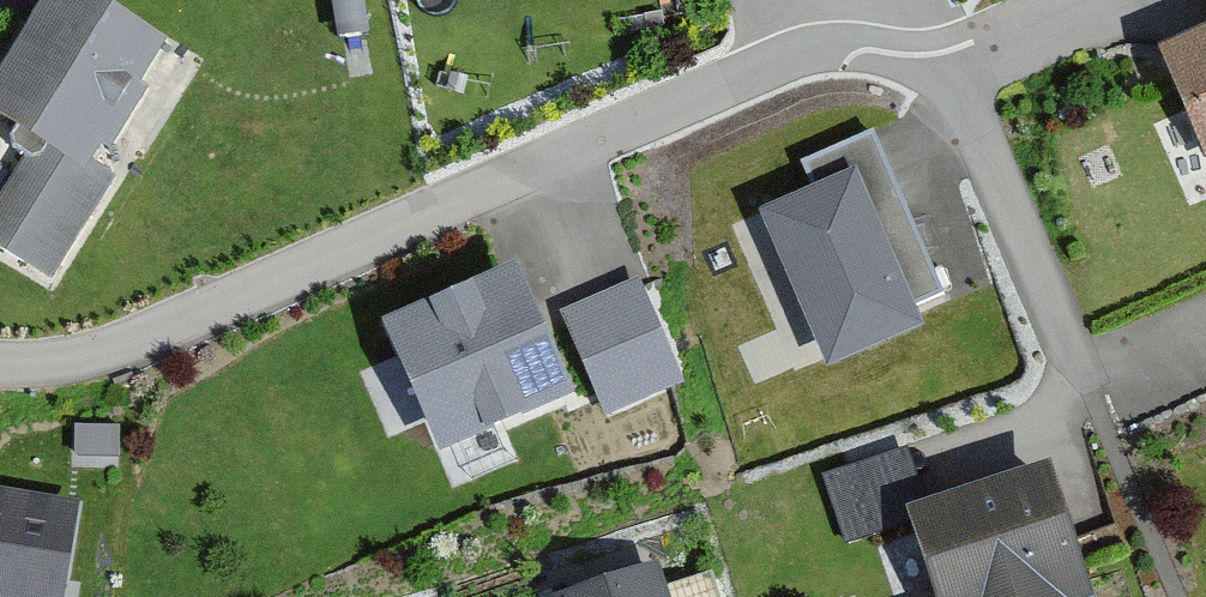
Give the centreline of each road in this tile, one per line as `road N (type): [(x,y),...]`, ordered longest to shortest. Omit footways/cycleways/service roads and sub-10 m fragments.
road 1 (residential): [(908,19),(97,354),(0,365)]
road 2 (residential): [(908,19),(1104,458)]

